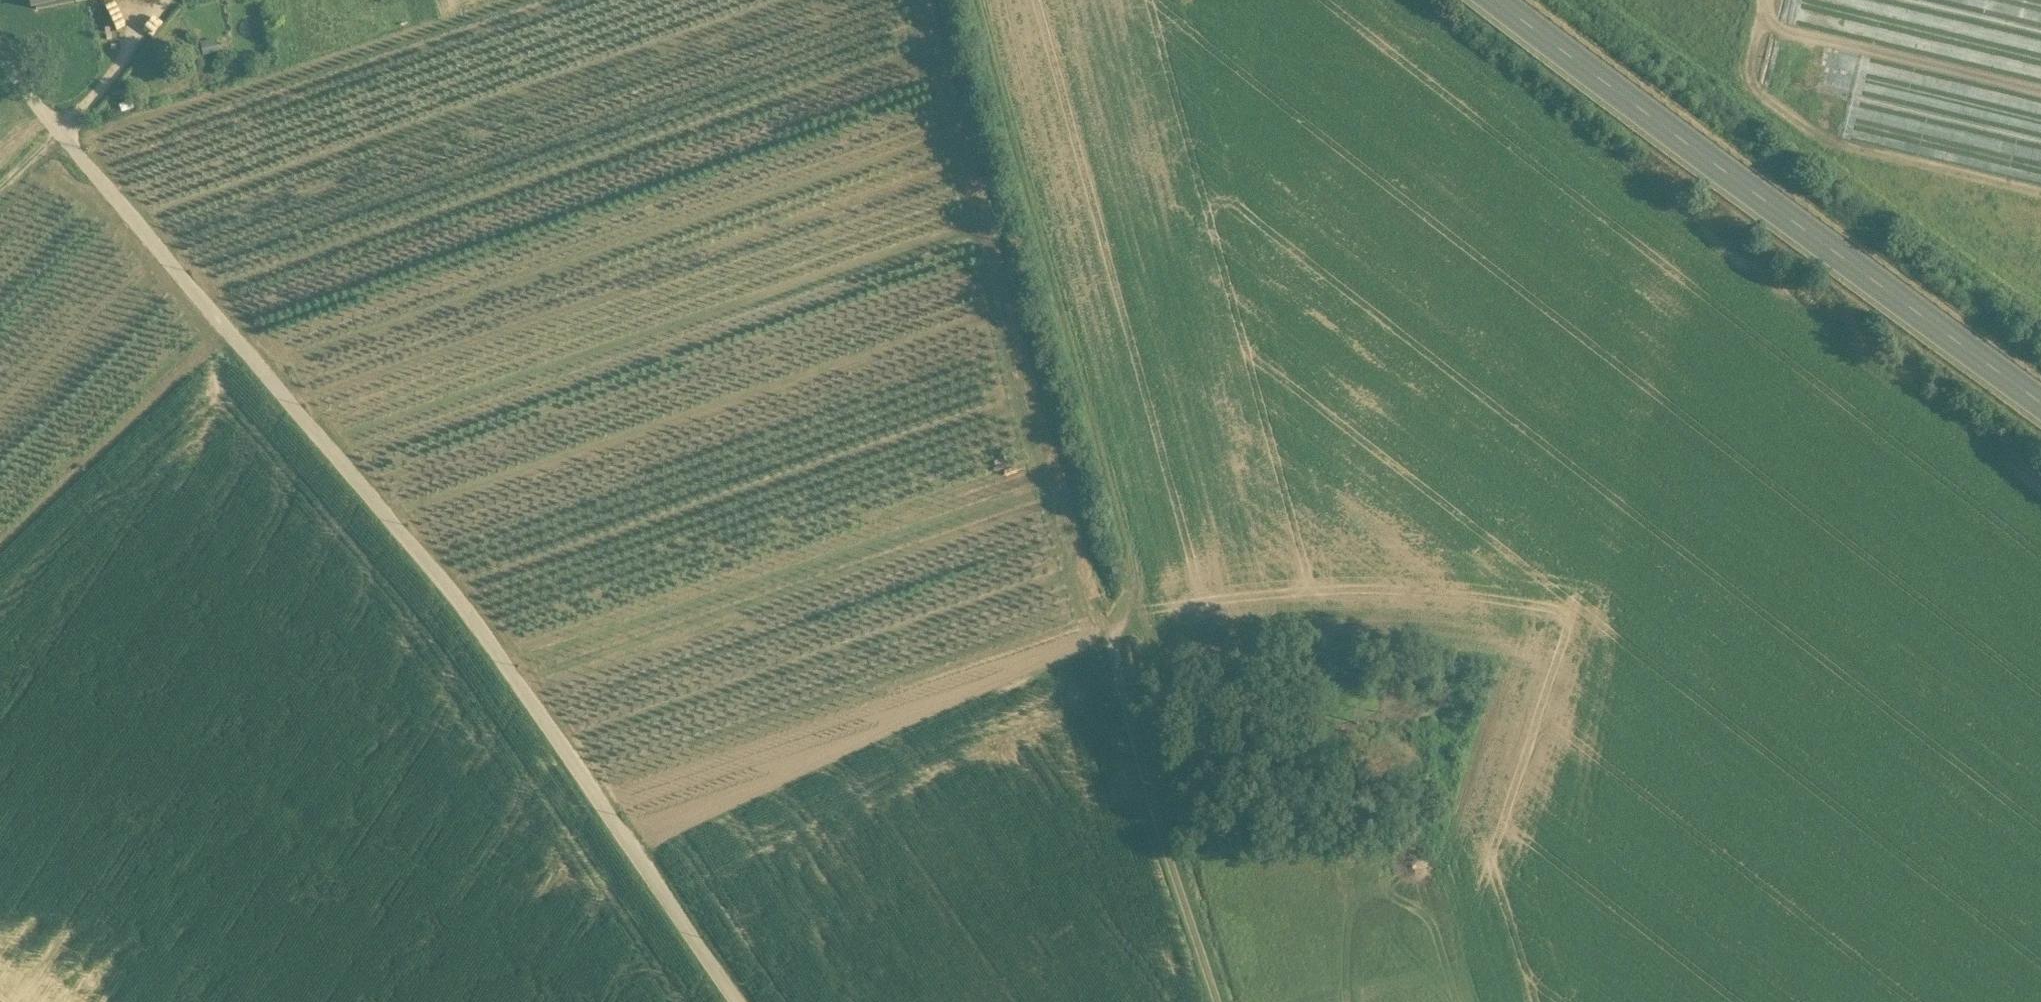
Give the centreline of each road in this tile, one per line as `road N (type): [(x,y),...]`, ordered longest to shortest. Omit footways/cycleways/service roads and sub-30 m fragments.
road 1 (residential): [(757,1001),(566,719),(269,359),(59,124),(0,30)]
road 2 (track): [(1220,1001),(1113,651),(1137,606),(1131,565),(994,0)]
road 3 (primary): [(1491,0),(2040,408)]

